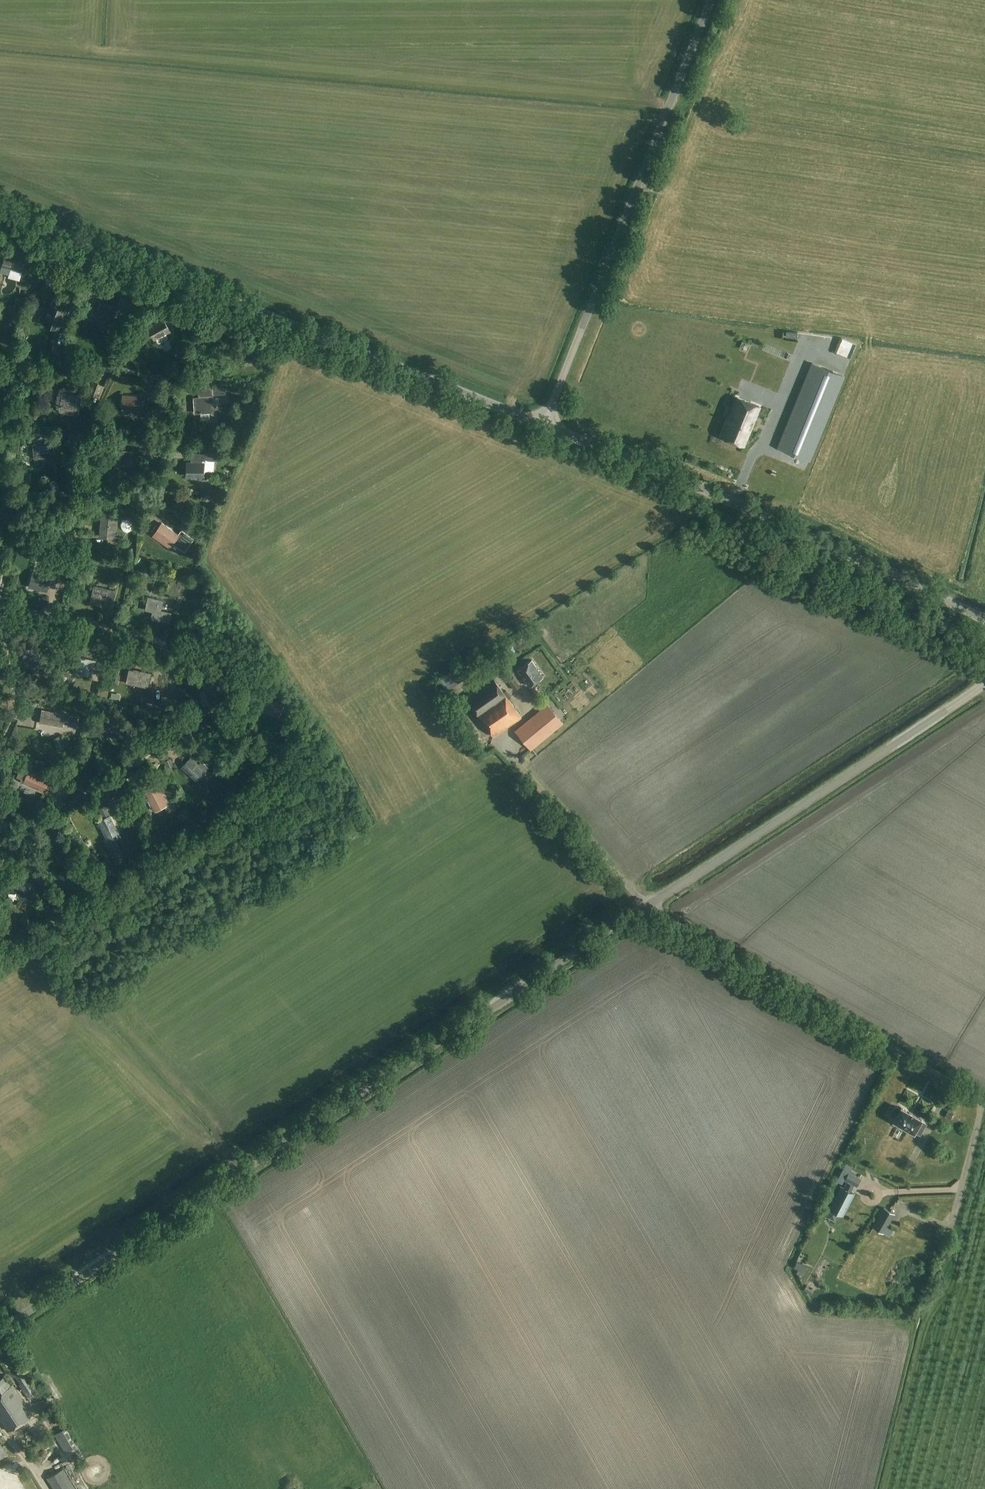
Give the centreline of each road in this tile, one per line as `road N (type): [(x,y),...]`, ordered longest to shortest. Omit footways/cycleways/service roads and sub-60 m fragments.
road 1 (unclassified): [(0,1329),(984,682)]
road 2 (tertiary): [(545,424),(0,209)]
road 3 (tertiary): [(984,620),(545,424)]
road 4 (unclassified): [(545,424),(710,0)]

